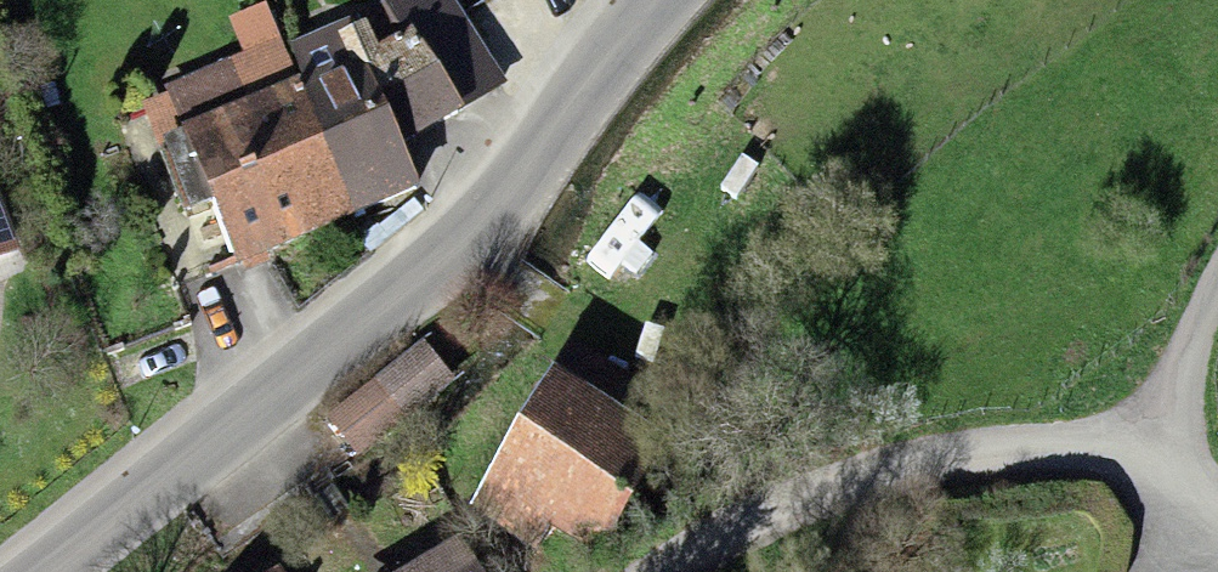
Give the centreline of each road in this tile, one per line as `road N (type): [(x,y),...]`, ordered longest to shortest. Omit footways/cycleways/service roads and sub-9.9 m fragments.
road 1 (secondary): [(37,571),(493,208),(653,0)]
road 2 (residential): [(683,571),(825,506),(950,468),(1162,450)]
road 3 (residential): [(1162,450),(1171,401),(1217,284)]

